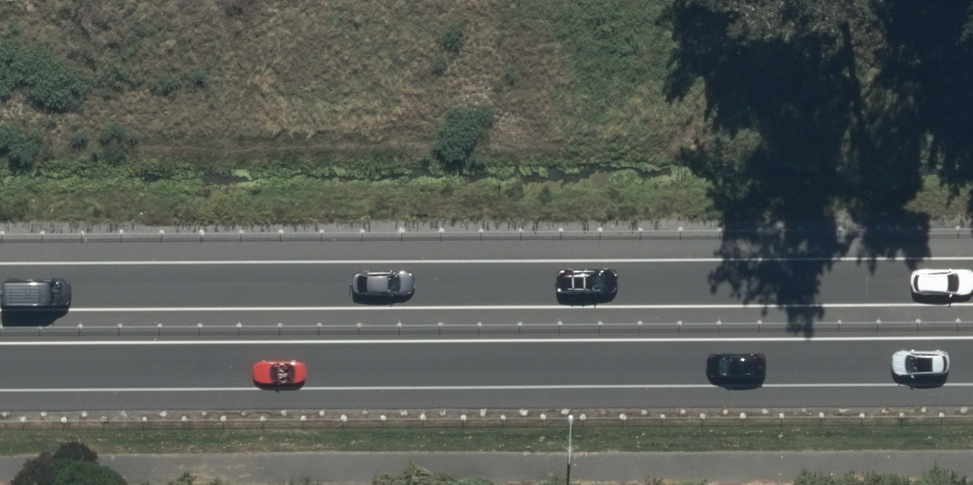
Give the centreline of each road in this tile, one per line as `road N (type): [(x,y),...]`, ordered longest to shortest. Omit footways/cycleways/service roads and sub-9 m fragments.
road 1 (trunk): [(0,289),(972,283)]
road 2 (trunk): [(972,361),(0,366)]

